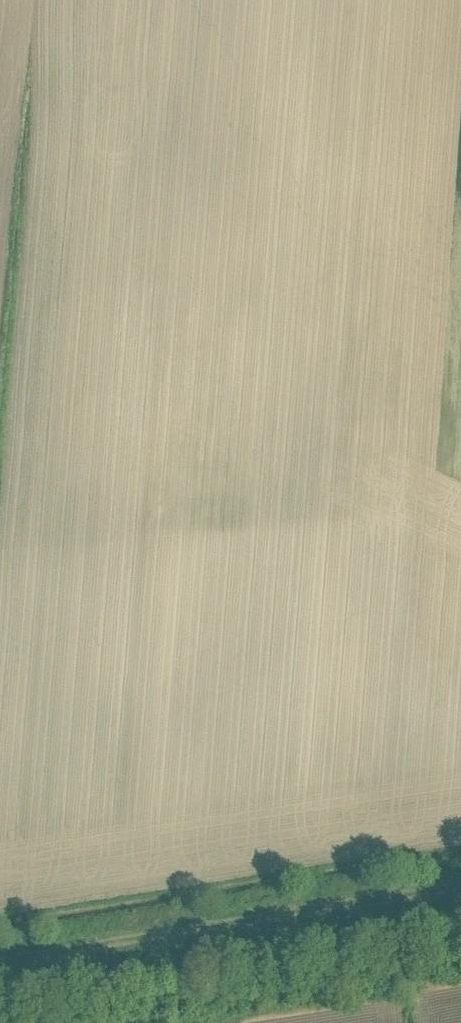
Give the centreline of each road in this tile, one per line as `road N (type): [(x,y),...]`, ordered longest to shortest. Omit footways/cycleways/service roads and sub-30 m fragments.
road 1 (track): [(460,885),(0,957)]

